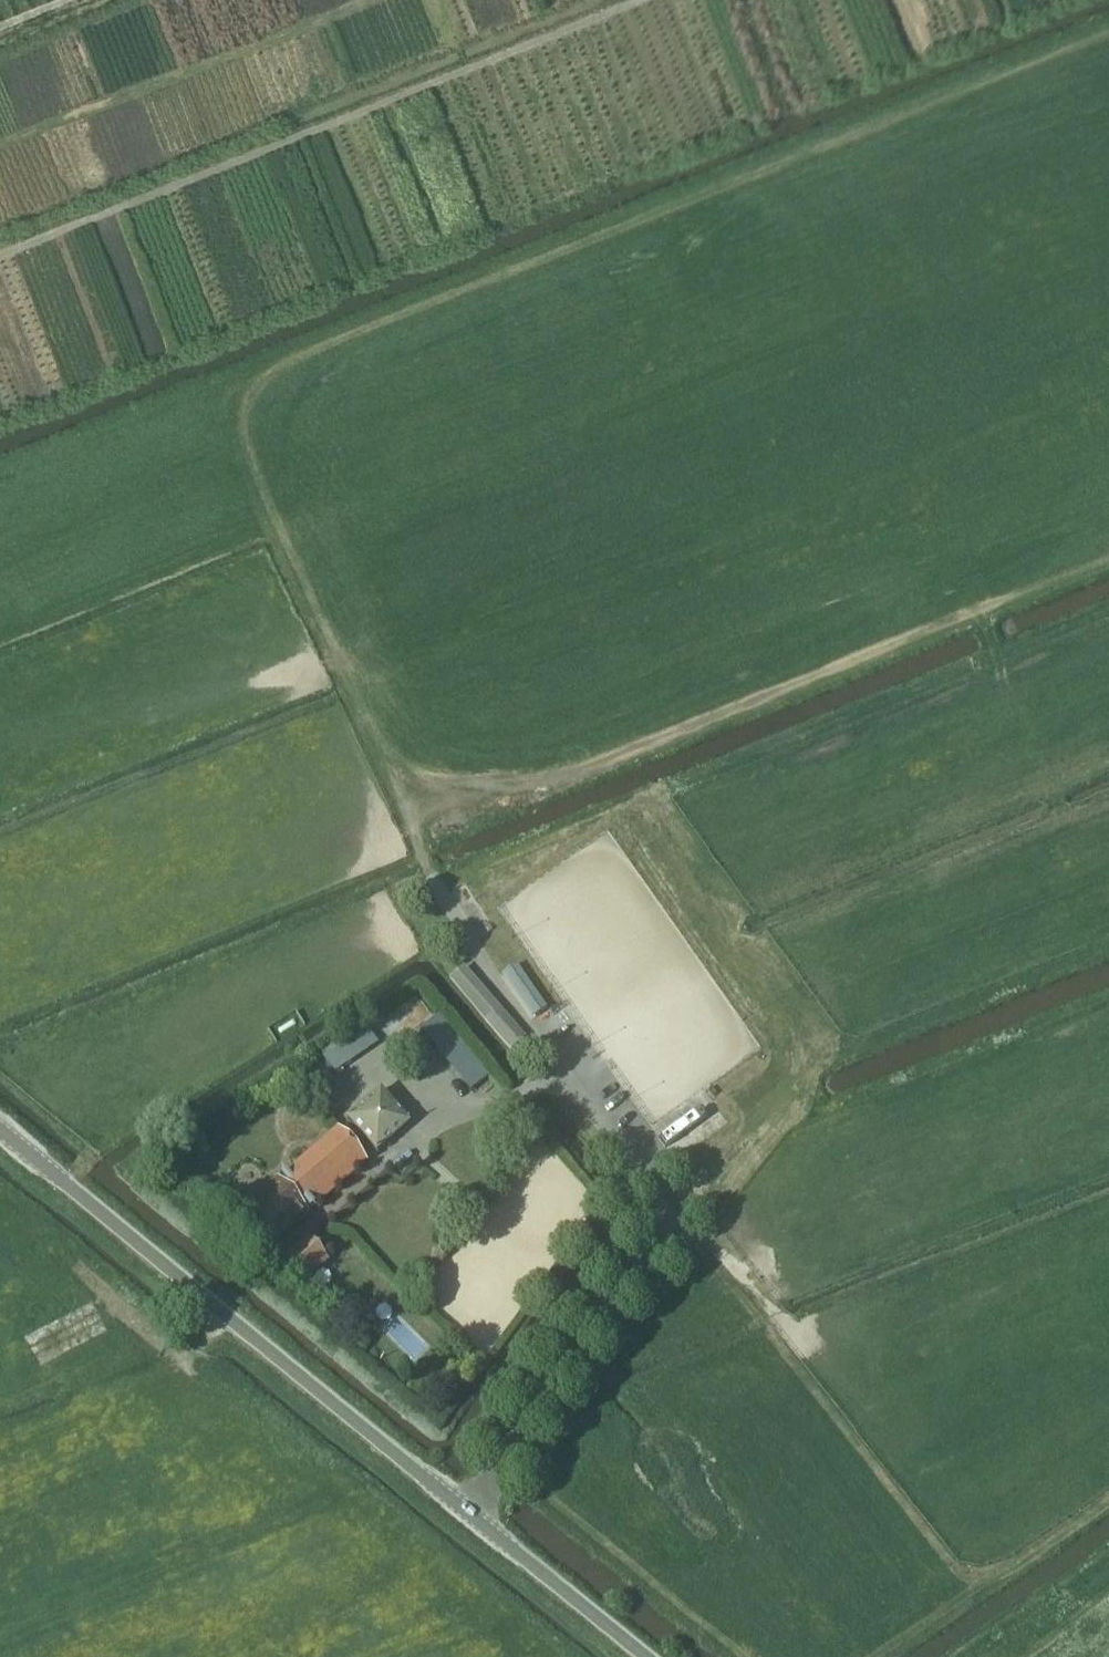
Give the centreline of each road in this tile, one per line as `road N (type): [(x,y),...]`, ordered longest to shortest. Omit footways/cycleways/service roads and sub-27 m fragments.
road 1 (tertiary): [(656,1656),(0,1126)]
road 2 (track): [(0,256),(639,0)]

